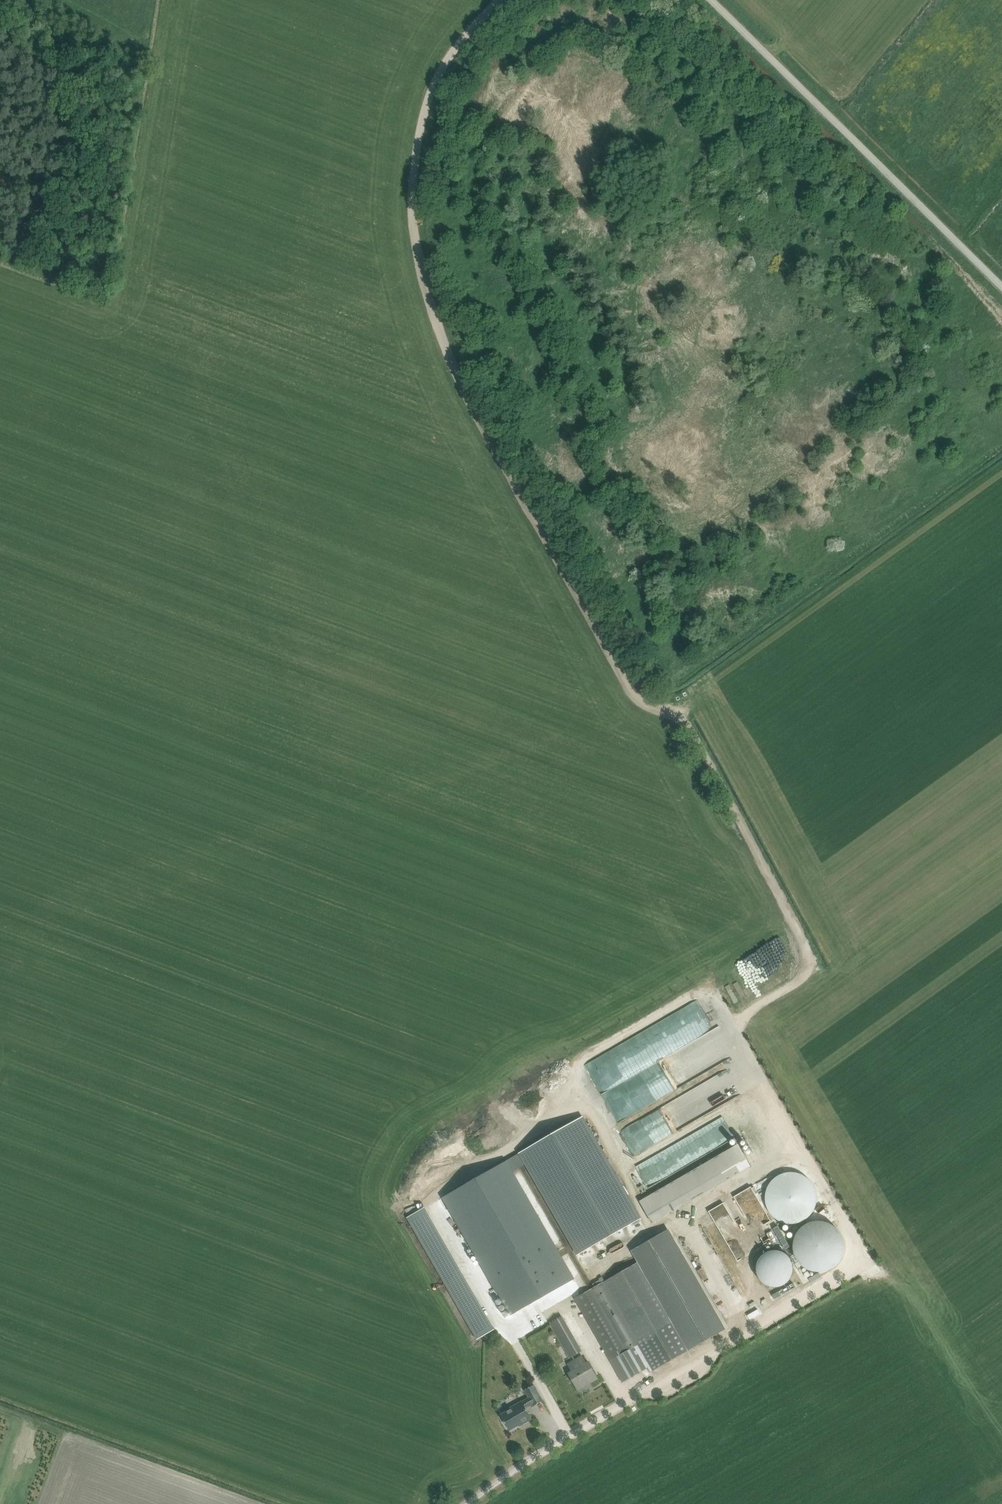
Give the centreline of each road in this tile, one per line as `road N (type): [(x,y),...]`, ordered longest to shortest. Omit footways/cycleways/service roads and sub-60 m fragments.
road 1 (track): [(804,946),(684,721),(643,704),(458,376),(430,311),(412,191),(423,111),(438,71),(498,0)]
road 2 (unclassified): [(466,1503),(518,1465),(864,1264)]
road 3 (unclassified): [(1001,287),(712,0)]

